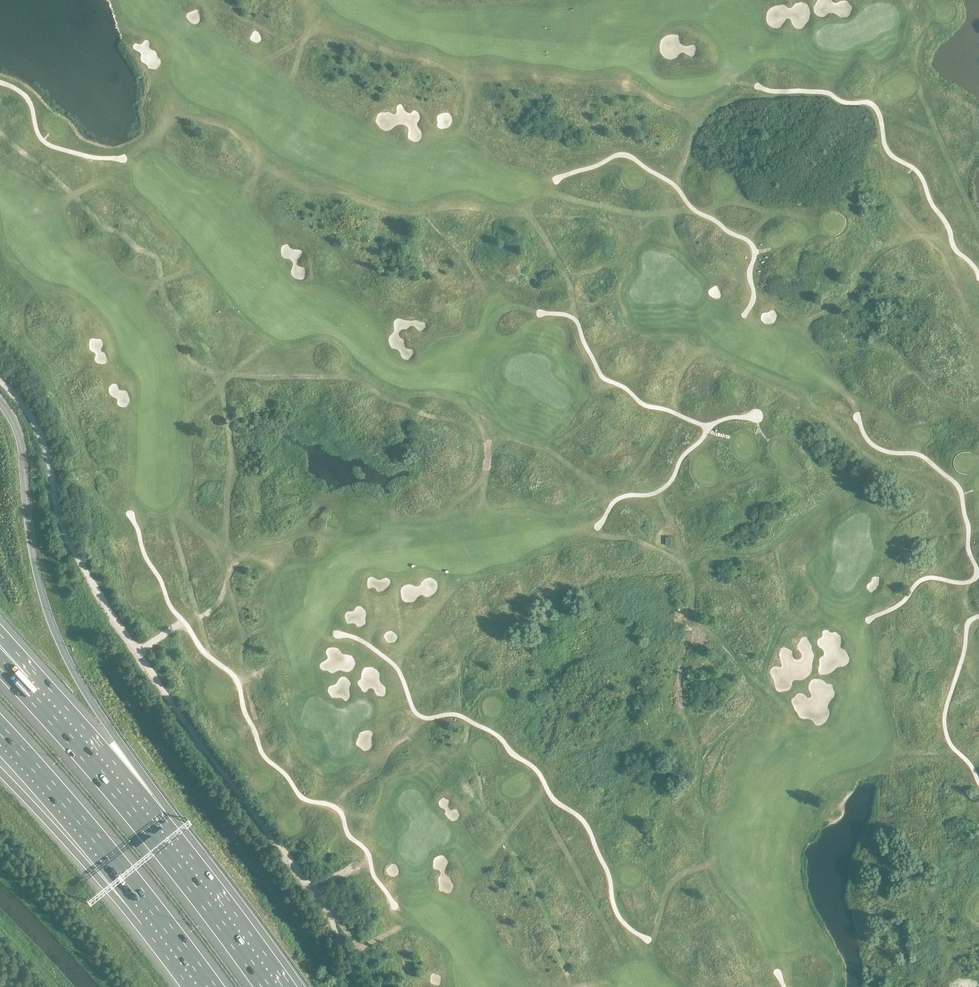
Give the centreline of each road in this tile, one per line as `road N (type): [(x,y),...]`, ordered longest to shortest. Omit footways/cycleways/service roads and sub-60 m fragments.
road 1 (motorway): [(266,986),(151,835),(21,685)]
road 2 (motorway): [(0,728),(213,986)]

